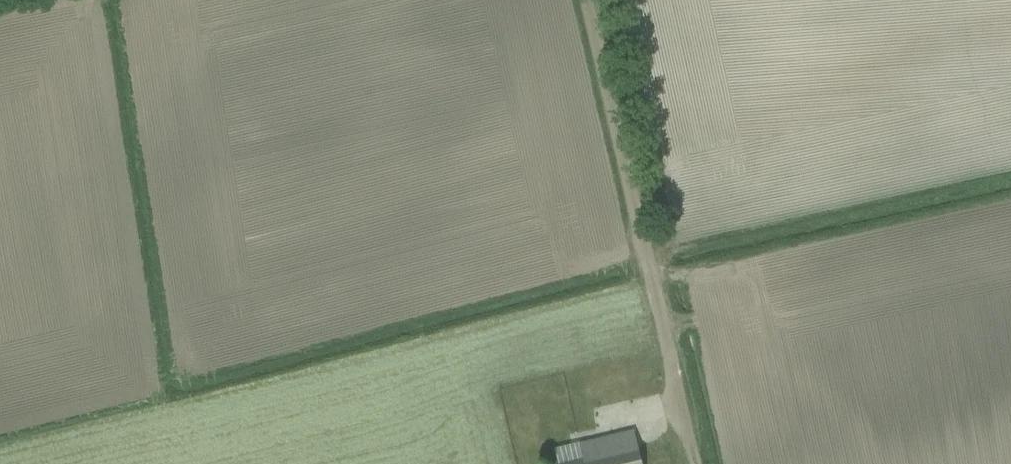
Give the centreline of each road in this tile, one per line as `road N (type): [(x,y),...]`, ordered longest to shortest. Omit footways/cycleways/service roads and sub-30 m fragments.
road 1 (track): [(699,463),(592,0)]

